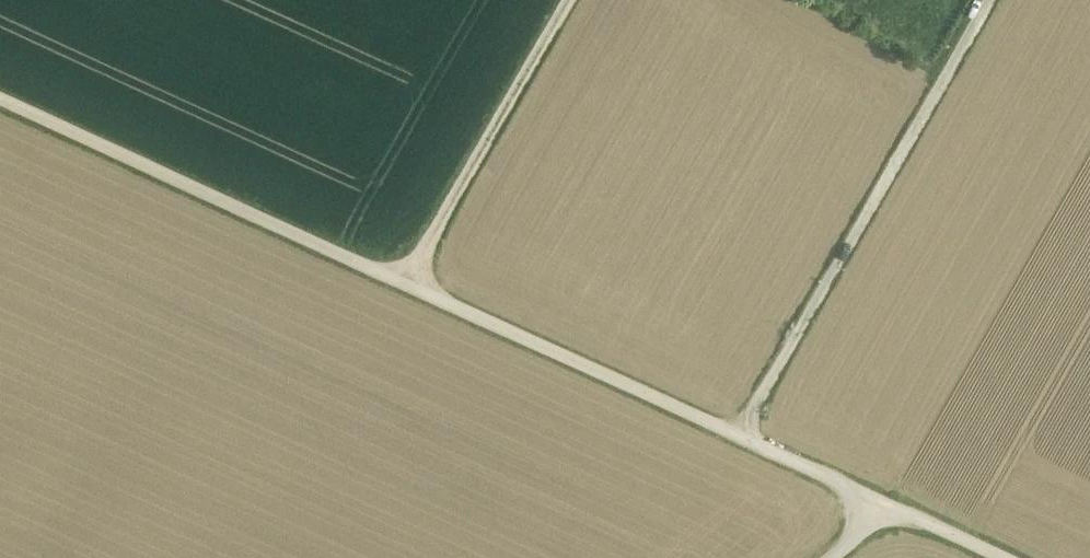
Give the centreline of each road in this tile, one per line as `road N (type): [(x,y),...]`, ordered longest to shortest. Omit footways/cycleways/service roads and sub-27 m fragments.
road 1 (track): [(0,98),(895,508)]
road 2 (track): [(988,0),(741,437)]
road 3 (track): [(403,282),(571,0)]

